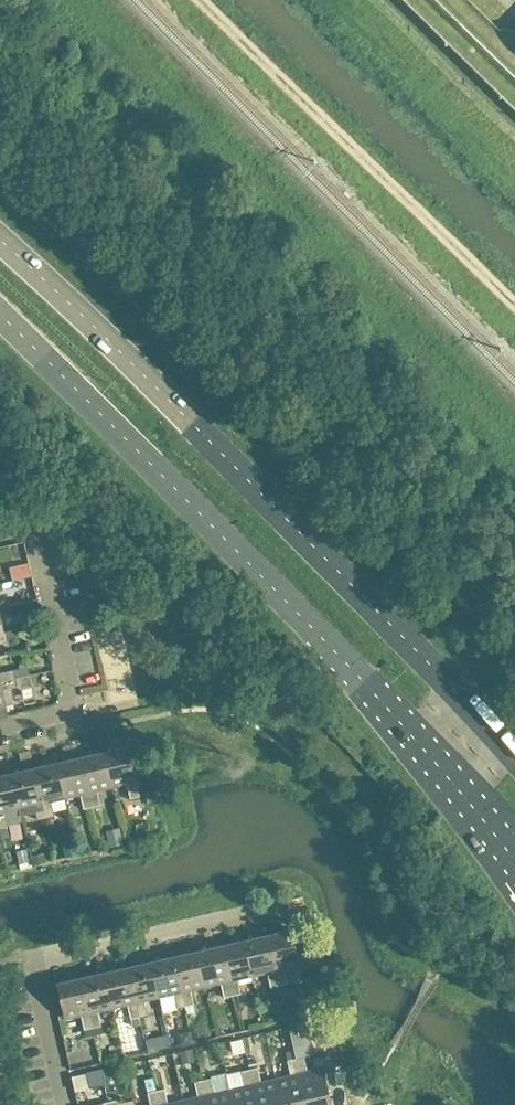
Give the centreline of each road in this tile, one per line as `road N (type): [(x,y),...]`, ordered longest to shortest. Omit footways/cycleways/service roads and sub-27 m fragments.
road 1 (primary): [(0,326),(159,470),(361,677),(514,858)]
road 2 (primary): [(514,754),(181,411),(0,240)]
road 3 (residential): [(67,1104),(32,956),(282,906)]
road 4 (residential): [(0,725),(51,717),(70,699),(38,550),(26,533),(7,533)]

